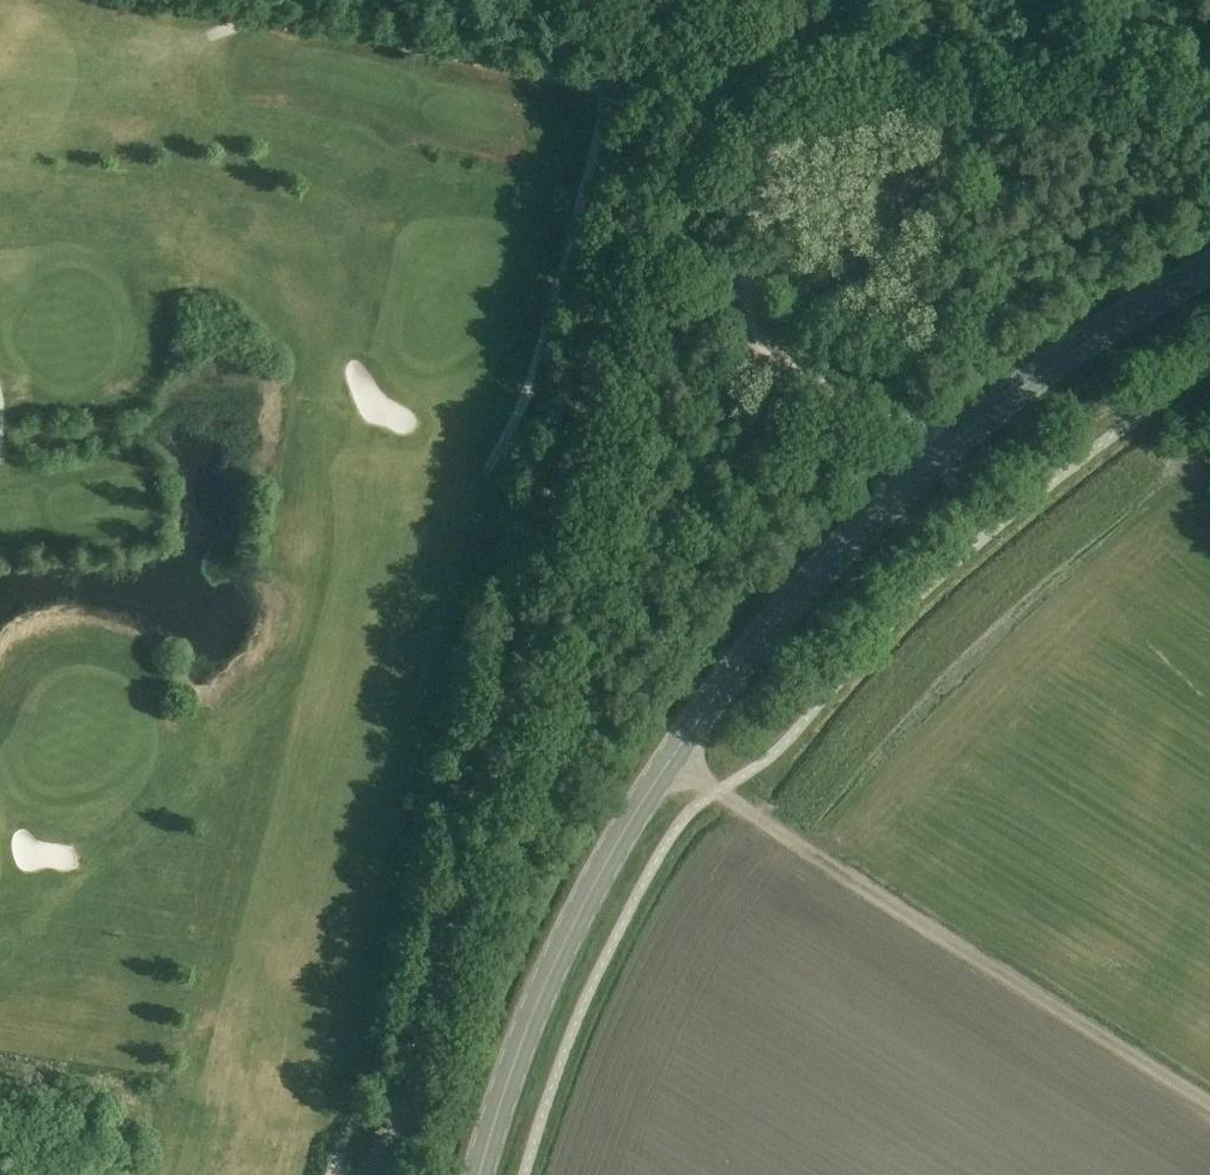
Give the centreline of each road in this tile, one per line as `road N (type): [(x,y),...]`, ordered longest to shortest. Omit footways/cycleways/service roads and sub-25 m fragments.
road 1 (primary): [(480,1174),(509,1075),(579,915),(633,815),(710,701),(800,591),(1024,382),(1209,268)]
road 2 (track): [(661,88),(515,723),(480,824),(425,1062),(397,1123),(379,1134)]
road 3 (track): [(144,0),(640,88),(745,72)]
road 4 (track): [(746,0),(745,72),(774,141),(775,177),(750,289),(760,338),(775,361),(877,402),(939,457)]
road 5 (track): [(740,809),(1209,1101)]
road 6 (track): [(640,88),(599,134),(530,387),(490,458)]

